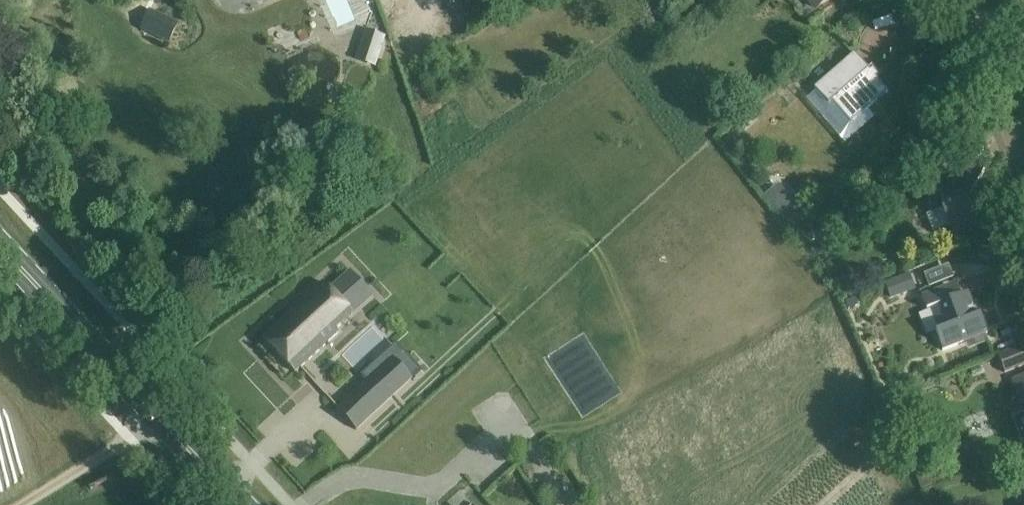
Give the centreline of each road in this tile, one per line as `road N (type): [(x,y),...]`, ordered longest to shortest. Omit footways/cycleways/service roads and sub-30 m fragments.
road 1 (primary): [(239,504),(0,246)]
road 2 (track): [(20,504),(161,420)]
road 3 (residential): [(1023,161),(987,57),(991,29)]

